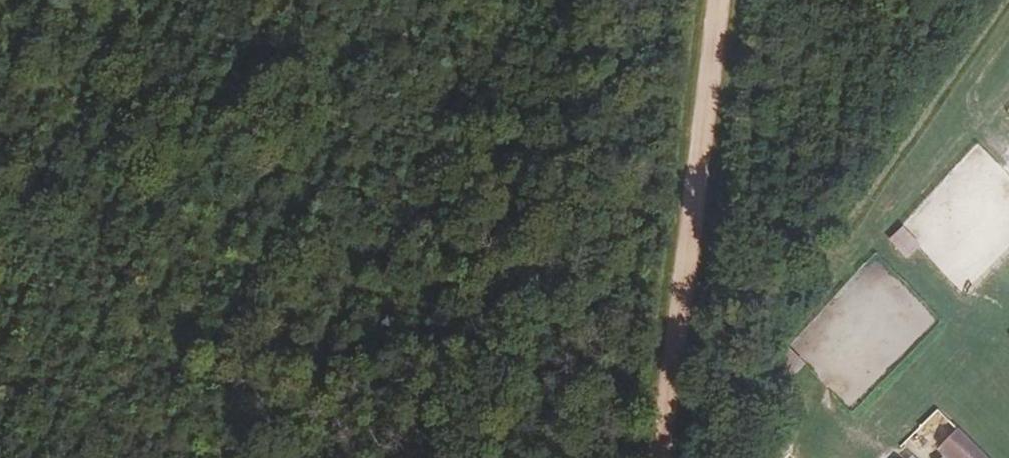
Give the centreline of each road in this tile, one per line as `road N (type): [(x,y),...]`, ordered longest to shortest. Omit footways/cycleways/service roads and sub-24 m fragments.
road 1 (track): [(719,0),(662,457)]

